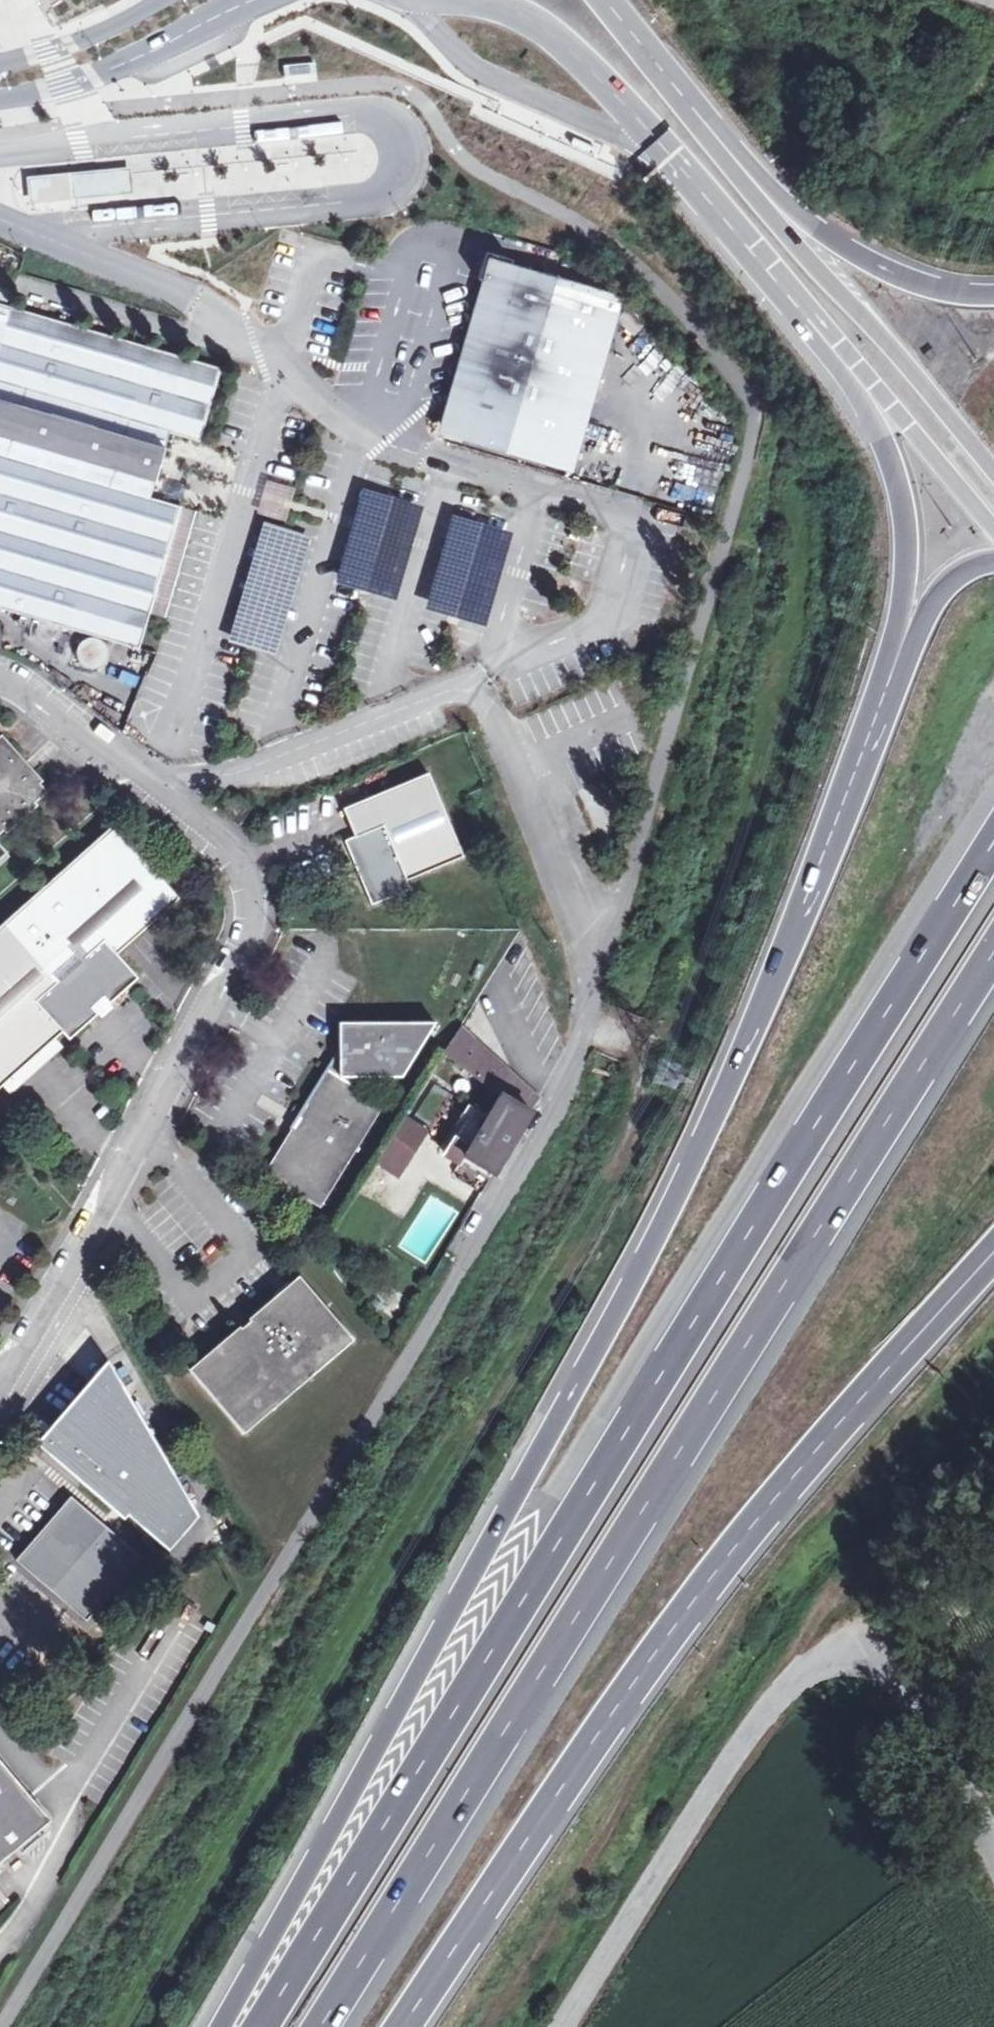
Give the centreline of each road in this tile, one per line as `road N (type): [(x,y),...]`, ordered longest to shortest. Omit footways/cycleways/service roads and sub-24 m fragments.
road 1 (track): [(101,2026),(608,1178),(707,915),(811,545)]
road 2 (motorway): [(901,652),(732,1077),(661,1228),(225,2026)]
road 3 (motorway): [(993,844),(255,2026)]
road 4 (motorway): [(322,2026),(993,955)]
road 5 (motorway): [(403,2026),(681,1619),(820,1446),(993,1251)]
road 6 (unclassified): [(494,1214),(550,1124),(589,1025),(583,948),(475,683),(148,791)]
road 7 (unclassified): [(993,1833),(919,1693),(858,1651),(776,1675),(553,2026)]
road 8 (residential): [(0,1357),(228,952),(237,898),(221,858),(148,791)]
road 9 (secondary): [(493,0),(568,41),(844,349)]
road 10 (secondary): [(993,471),(744,170)]
road 11 (motorway): [(844,349),(902,501),(901,652)]
road 12 (motorway): [(993,295),(922,284),(845,249),(744,170)]
road 13 (secondary): [(0,101),(121,66),(260,0)]
road 14 (secondary): [(844,349),(993,536)]
road 15 (secondary): [(744,170),(606,0)]
road 16 (residential): [(148,791),(0,674)]
road 17 (secondary): [(168,0),(108,31),(0,61)]
road 18 (motorway): [(993,562),(948,584),(901,652)]

